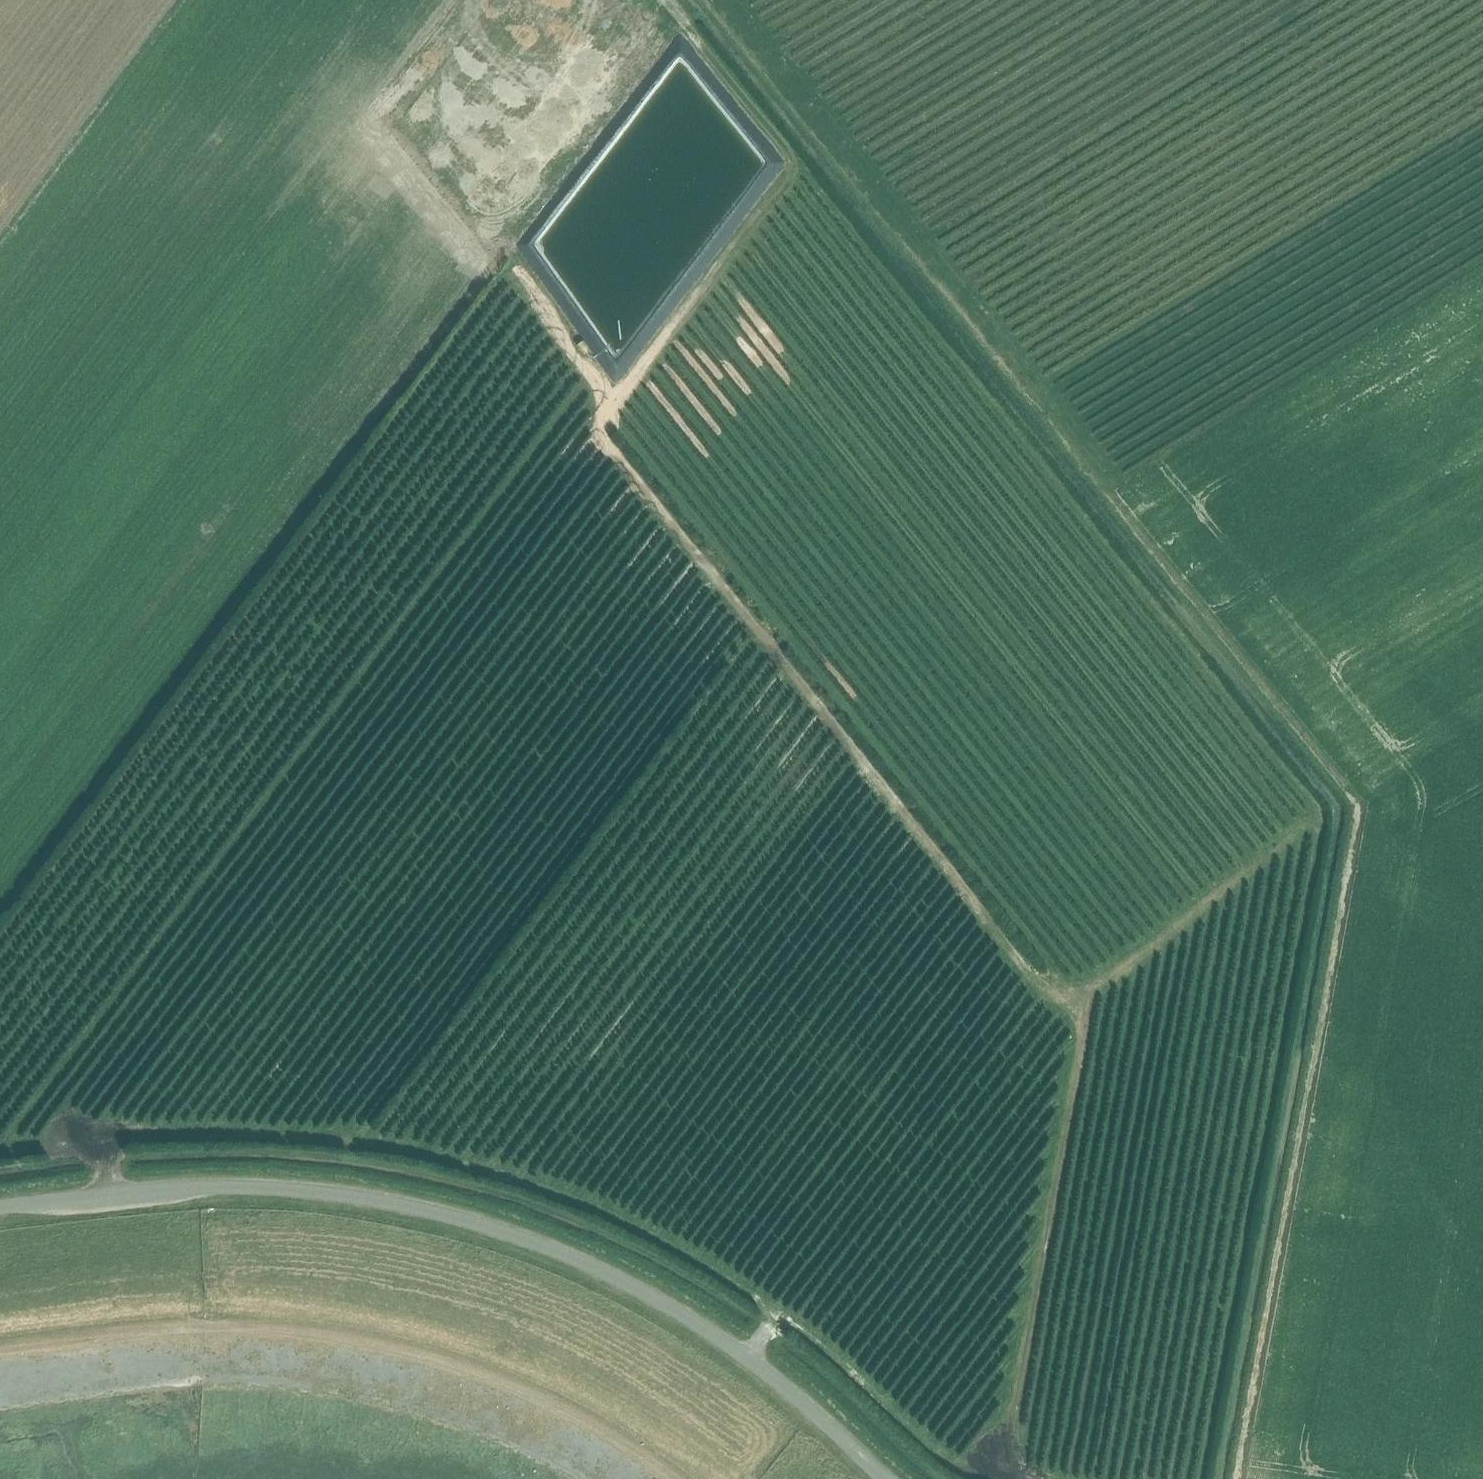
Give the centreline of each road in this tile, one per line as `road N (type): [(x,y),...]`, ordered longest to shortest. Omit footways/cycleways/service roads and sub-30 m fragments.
road 1 (unclassified): [(879,1478),(745,1363),(629,1287),(516,1234),(297,1188),(223,1188),(0,1212)]

